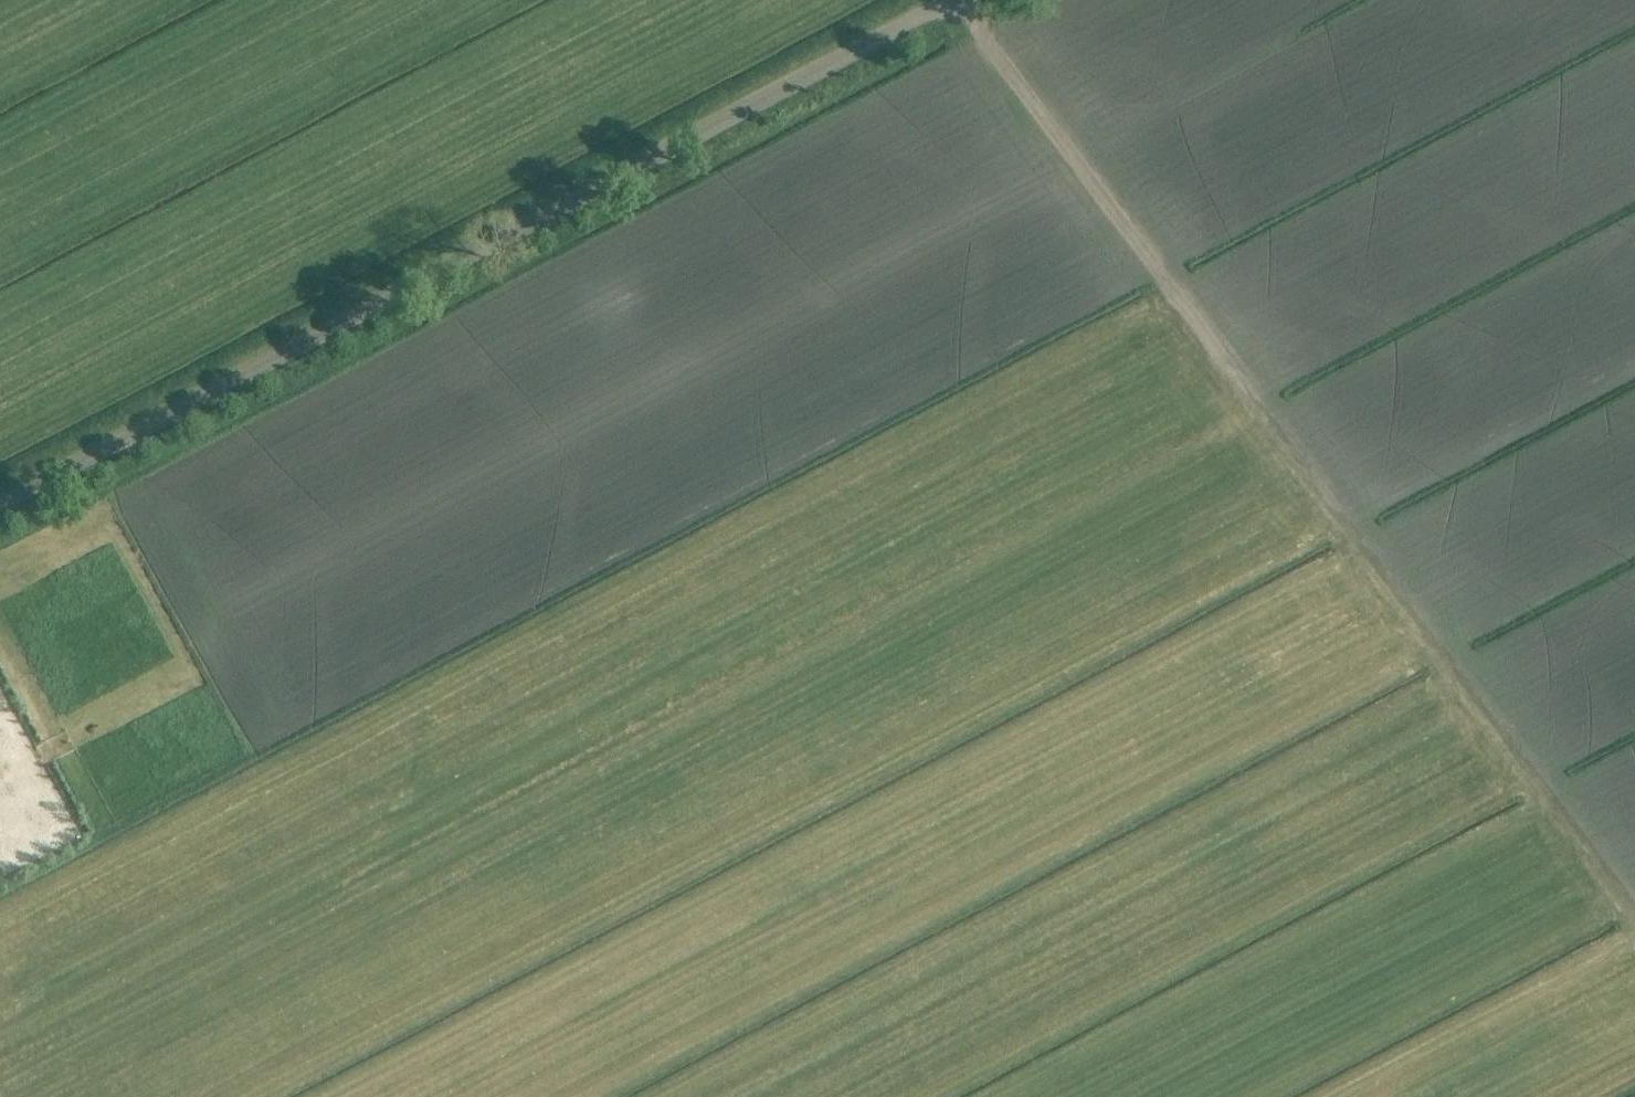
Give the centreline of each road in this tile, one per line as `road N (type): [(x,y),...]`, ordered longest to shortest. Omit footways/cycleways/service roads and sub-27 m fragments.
road 1 (unclassified): [(0,499),(934,0)]

